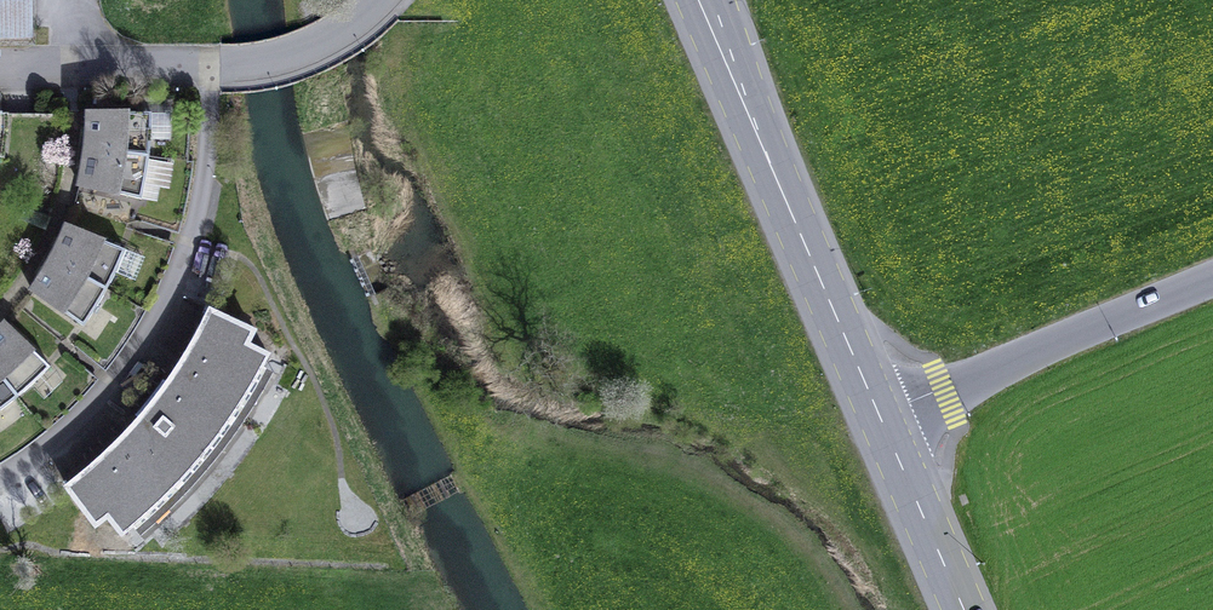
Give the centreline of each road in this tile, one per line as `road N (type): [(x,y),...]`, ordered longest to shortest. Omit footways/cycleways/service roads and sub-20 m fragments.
road 1 (residential): [(206,65),(205,165),(169,292),(112,384),(75,423),(0,479)]
road 2 (primary): [(882,418),(706,0)]
road 3 (unclassified): [(1212,281),(882,418)]
road 4 (primary): [(965,609),(882,418)]
road 5 (residential): [(206,65),(0,65)]
road 6 (residential): [(221,65),(294,53),(376,0)]

